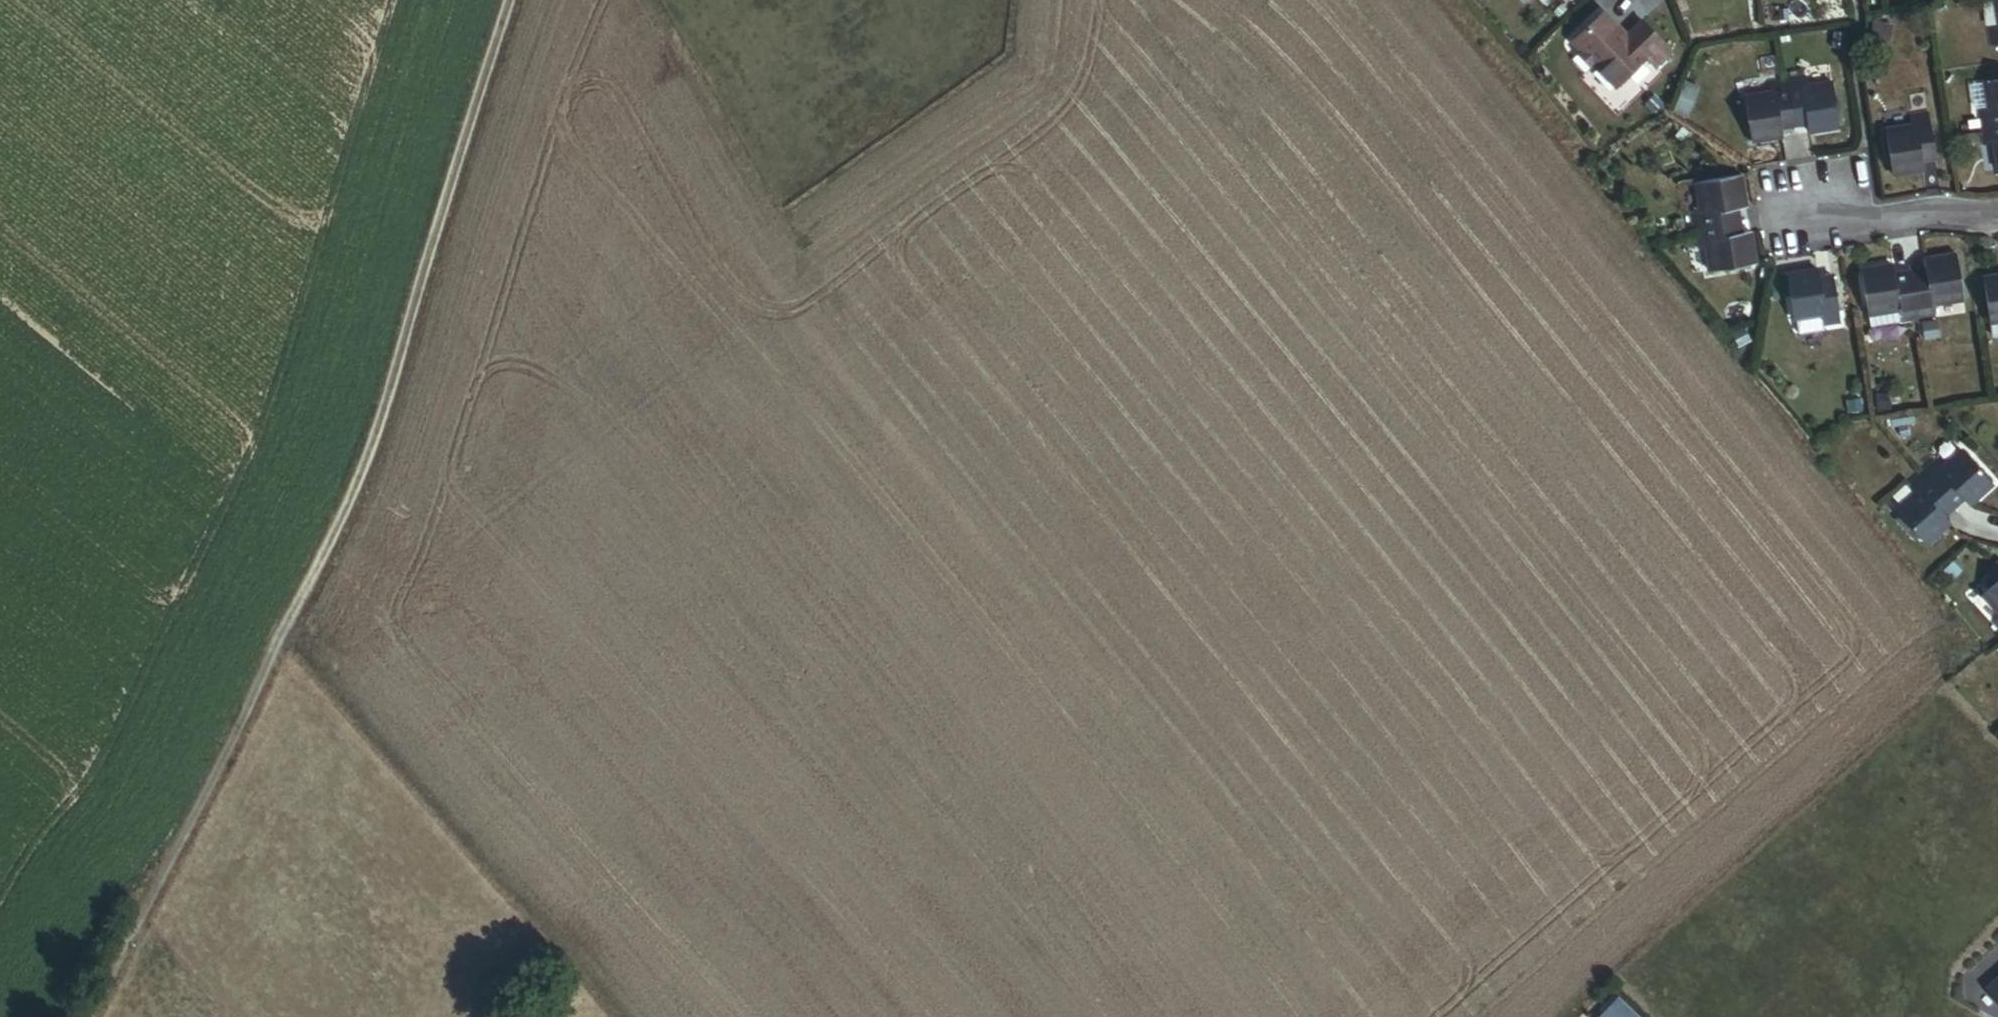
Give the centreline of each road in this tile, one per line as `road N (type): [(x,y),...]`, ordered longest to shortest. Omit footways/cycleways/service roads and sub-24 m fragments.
road 1 (track): [(99,1016),(364,484),(519,0)]
road 2 (residential): [(1997,216),(1937,212),(1871,221),(1819,205)]

